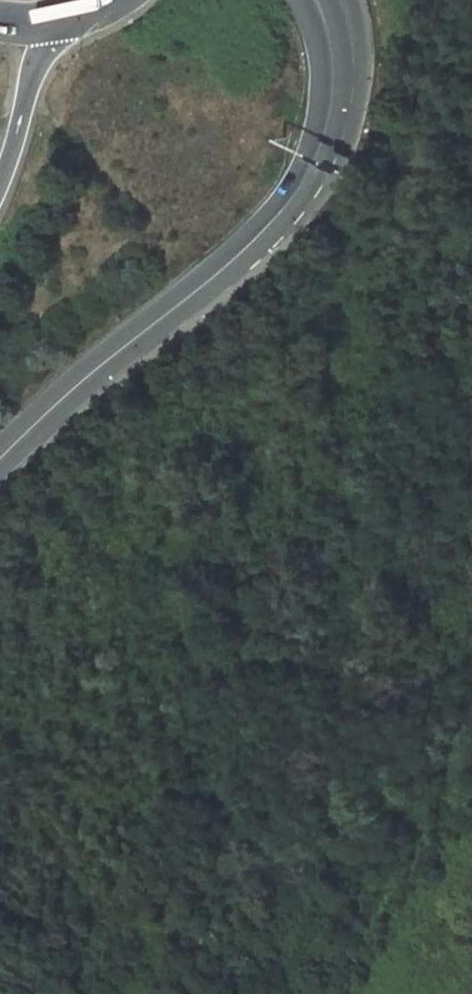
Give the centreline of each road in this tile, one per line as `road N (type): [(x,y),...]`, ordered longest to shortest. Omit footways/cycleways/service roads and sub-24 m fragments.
road 1 (secondary): [(0,456),(256,238),(292,197),(321,137)]
road 2 (motorway): [(0,181),(38,55),(58,21)]
road 3 (trunk): [(321,137),(350,67),(347,0)]
road 4 (secondary): [(321,137),(330,67),(313,0)]

